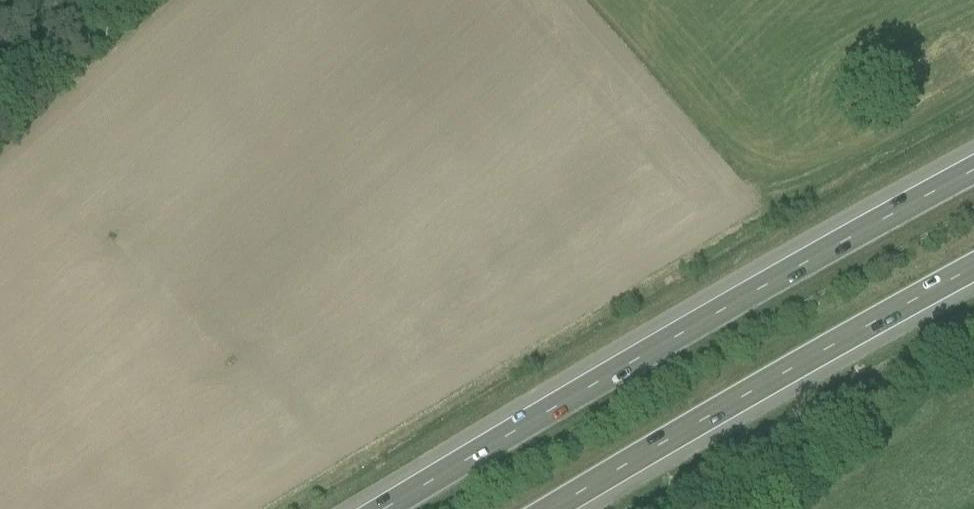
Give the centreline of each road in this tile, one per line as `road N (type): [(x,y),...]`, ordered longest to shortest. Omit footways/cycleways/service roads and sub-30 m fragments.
road 1 (track): [(346,459),(973,92)]
road 2 (trunk): [(973,168),(385,508)]
road 3 (trunk): [(553,508),(973,268)]
road 4 (track): [(0,96),(108,0)]

